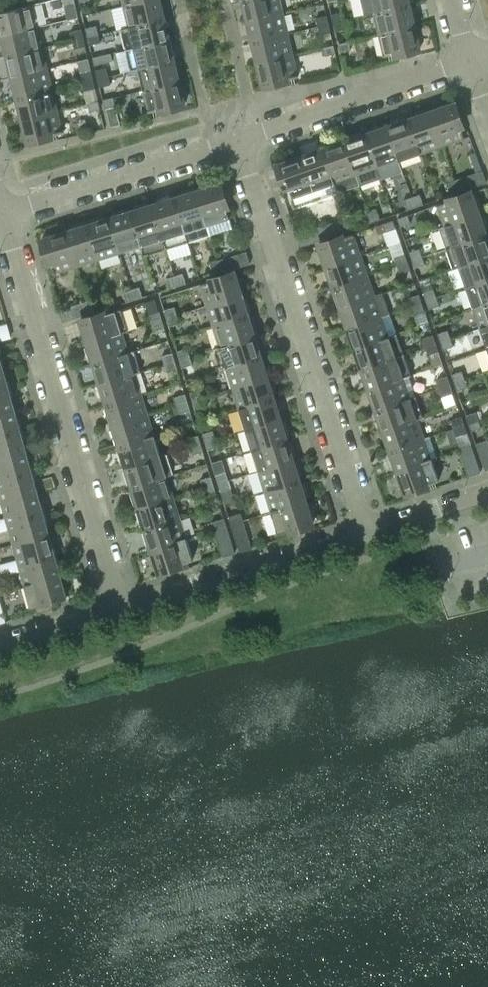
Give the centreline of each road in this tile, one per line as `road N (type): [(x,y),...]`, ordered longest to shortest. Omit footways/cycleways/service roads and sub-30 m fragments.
road 1 (residential): [(367,529),(270,259),(237,139)]
road 2 (residential): [(117,605),(2,213)]
road 3 (residential): [(117,605),(367,529)]
road 4 (residential): [(2,213),(237,139)]
road 5 (residential): [(237,139),(467,54)]
road 6 (residential): [(367,529),(487,490)]
road 7 (residential): [(0,641),(117,605)]

